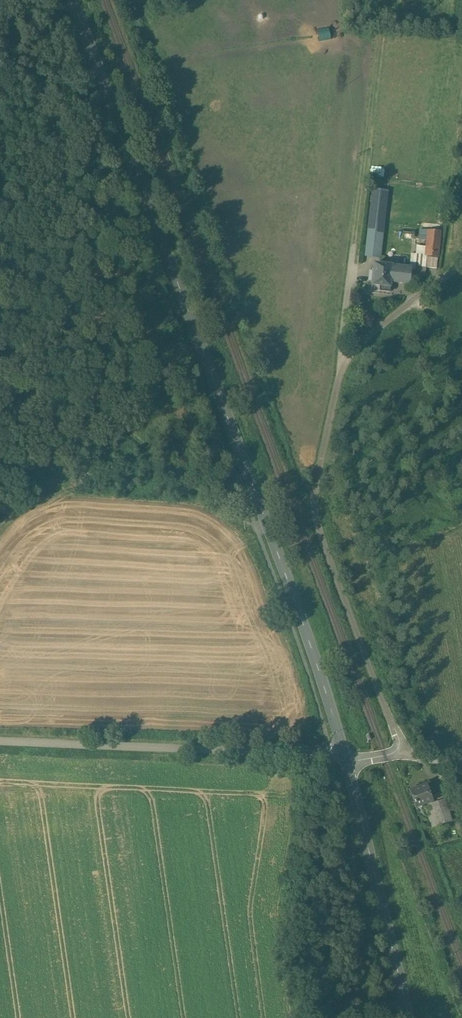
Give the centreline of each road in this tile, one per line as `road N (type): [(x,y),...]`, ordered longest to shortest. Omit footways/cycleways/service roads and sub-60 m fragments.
road 1 (tertiary): [(73,0),(345,758)]
road 2 (unclassified): [(345,758),(385,757),(399,743),(316,518),(314,490),(338,378),(352,353),(384,323),(461,268)]
road 3 (unclassified): [(0,742),(345,758)]
road 4 (track): [(0,330),(232,518),(268,528)]
road 5 (tertiary): [(345,758),(409,1017)]

